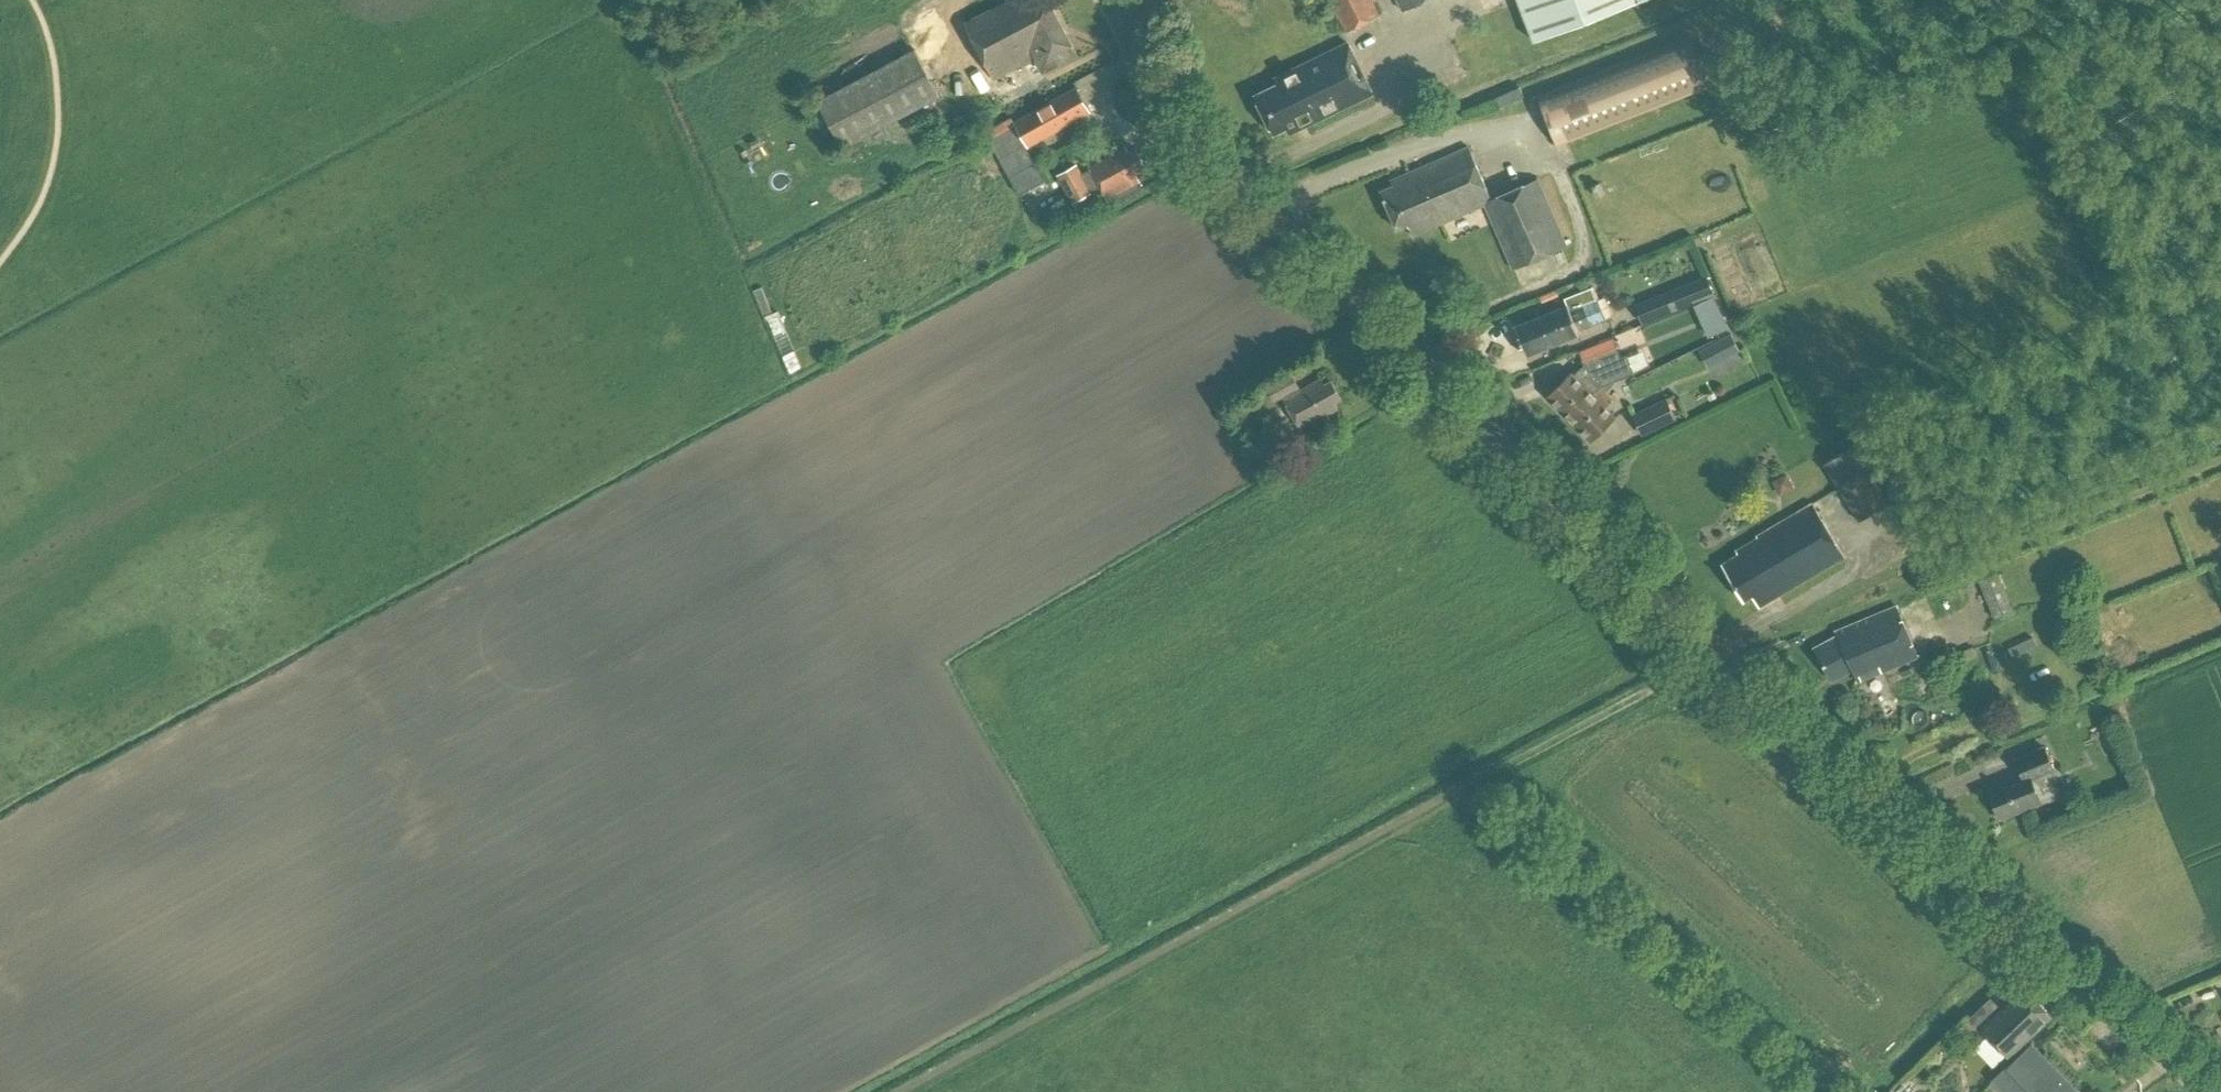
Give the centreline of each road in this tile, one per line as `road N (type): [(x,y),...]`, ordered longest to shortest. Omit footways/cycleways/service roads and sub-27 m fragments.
road 1 (tertiary): [(2210,1091),(1712,651),(1535,477),(1204,143),(1145,69),(1111,0)]
road 2 (track): [(1985,640),(1996,686),(1975,726),(1858,780)]

